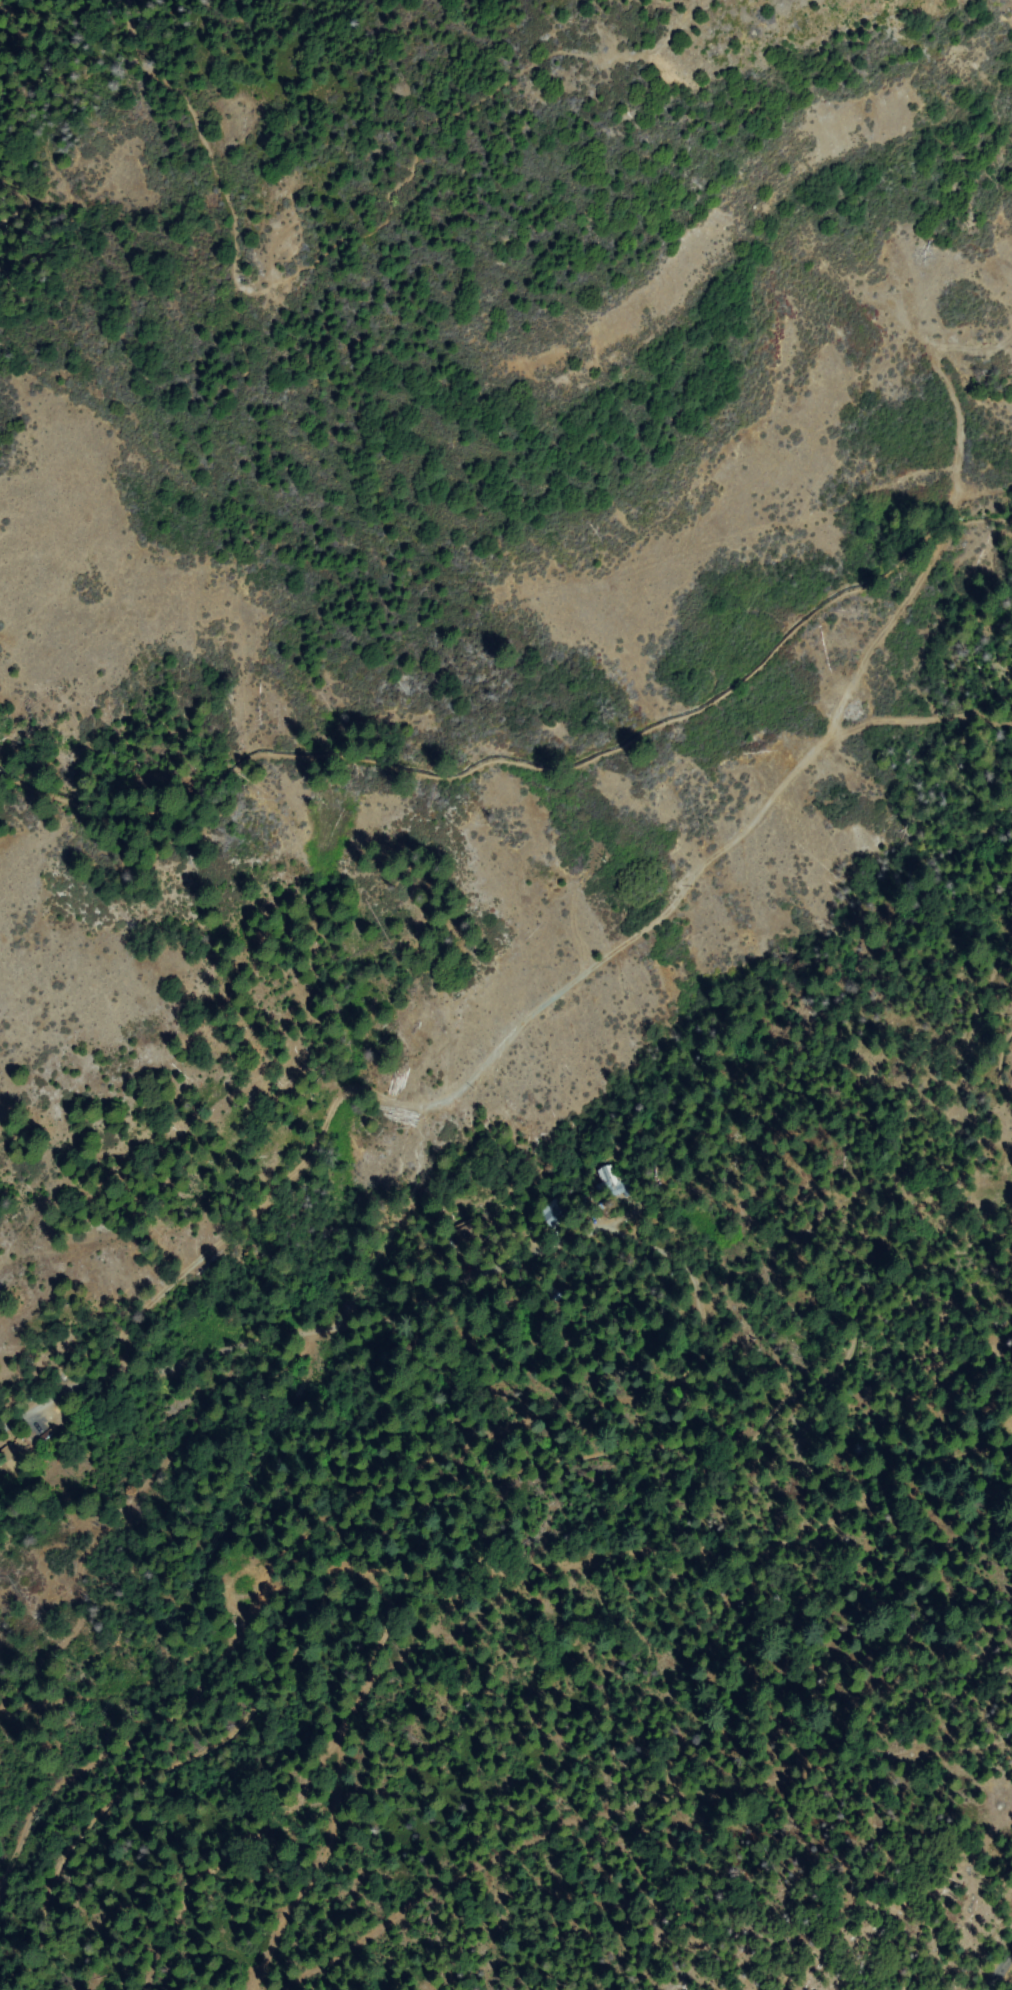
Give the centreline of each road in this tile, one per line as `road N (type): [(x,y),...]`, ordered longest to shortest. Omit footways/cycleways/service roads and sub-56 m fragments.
road 1 (track): [(1011,282),(952,340),(918,545),(808,669),(829,710),(972,710),(1011,664)]

